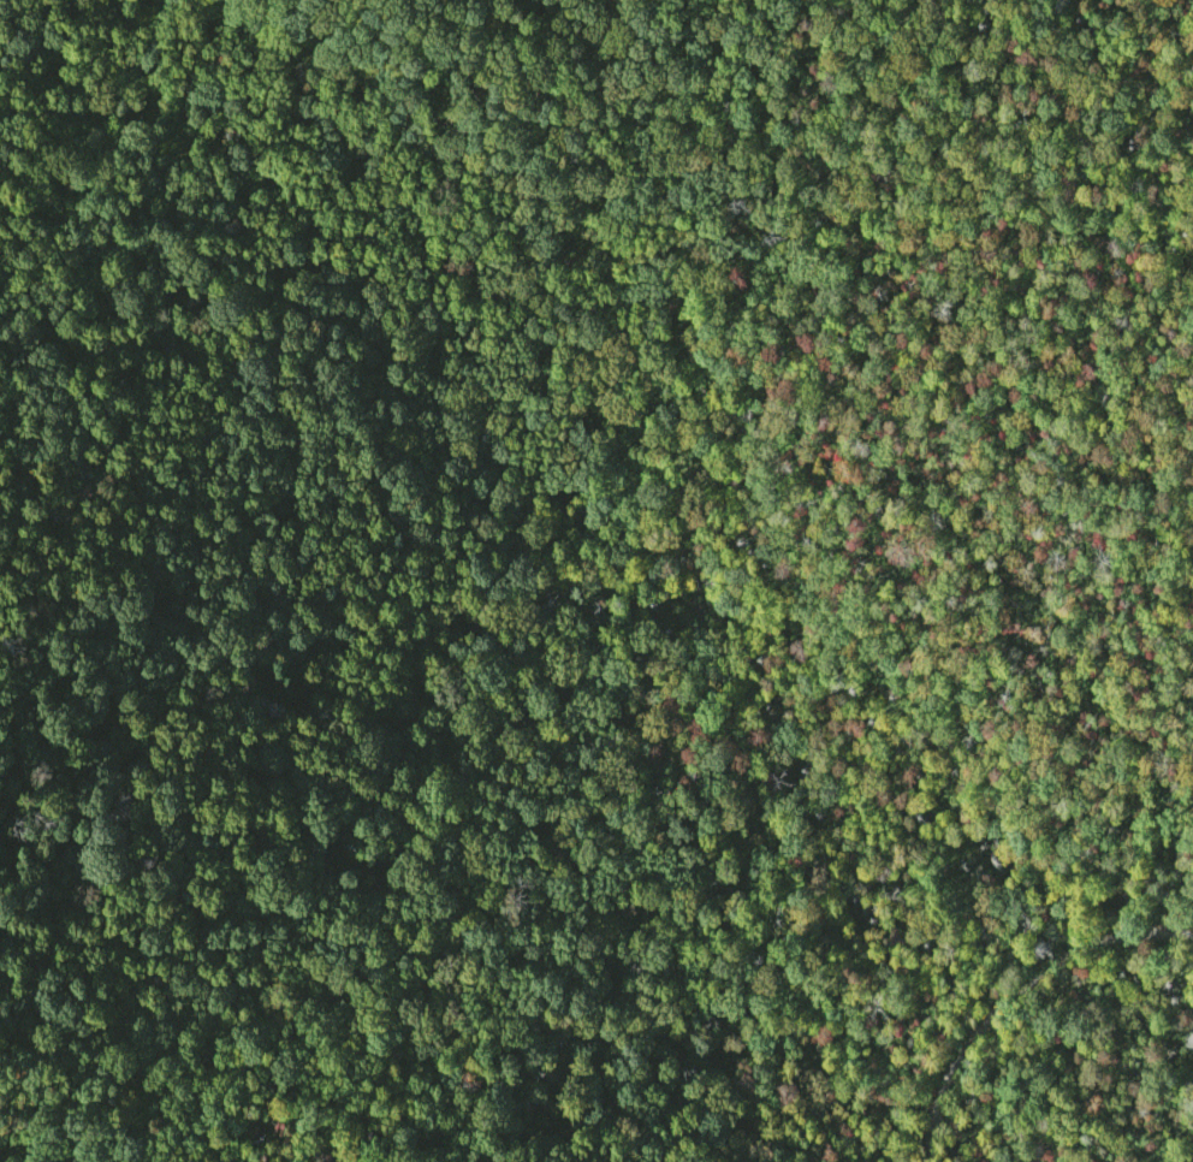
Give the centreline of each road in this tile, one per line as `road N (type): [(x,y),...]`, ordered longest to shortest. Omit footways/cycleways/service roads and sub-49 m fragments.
road 1 (track): [(1192,933),(1117,936),(1060,959),(1015,996),(961,1048),(928,1161)]

